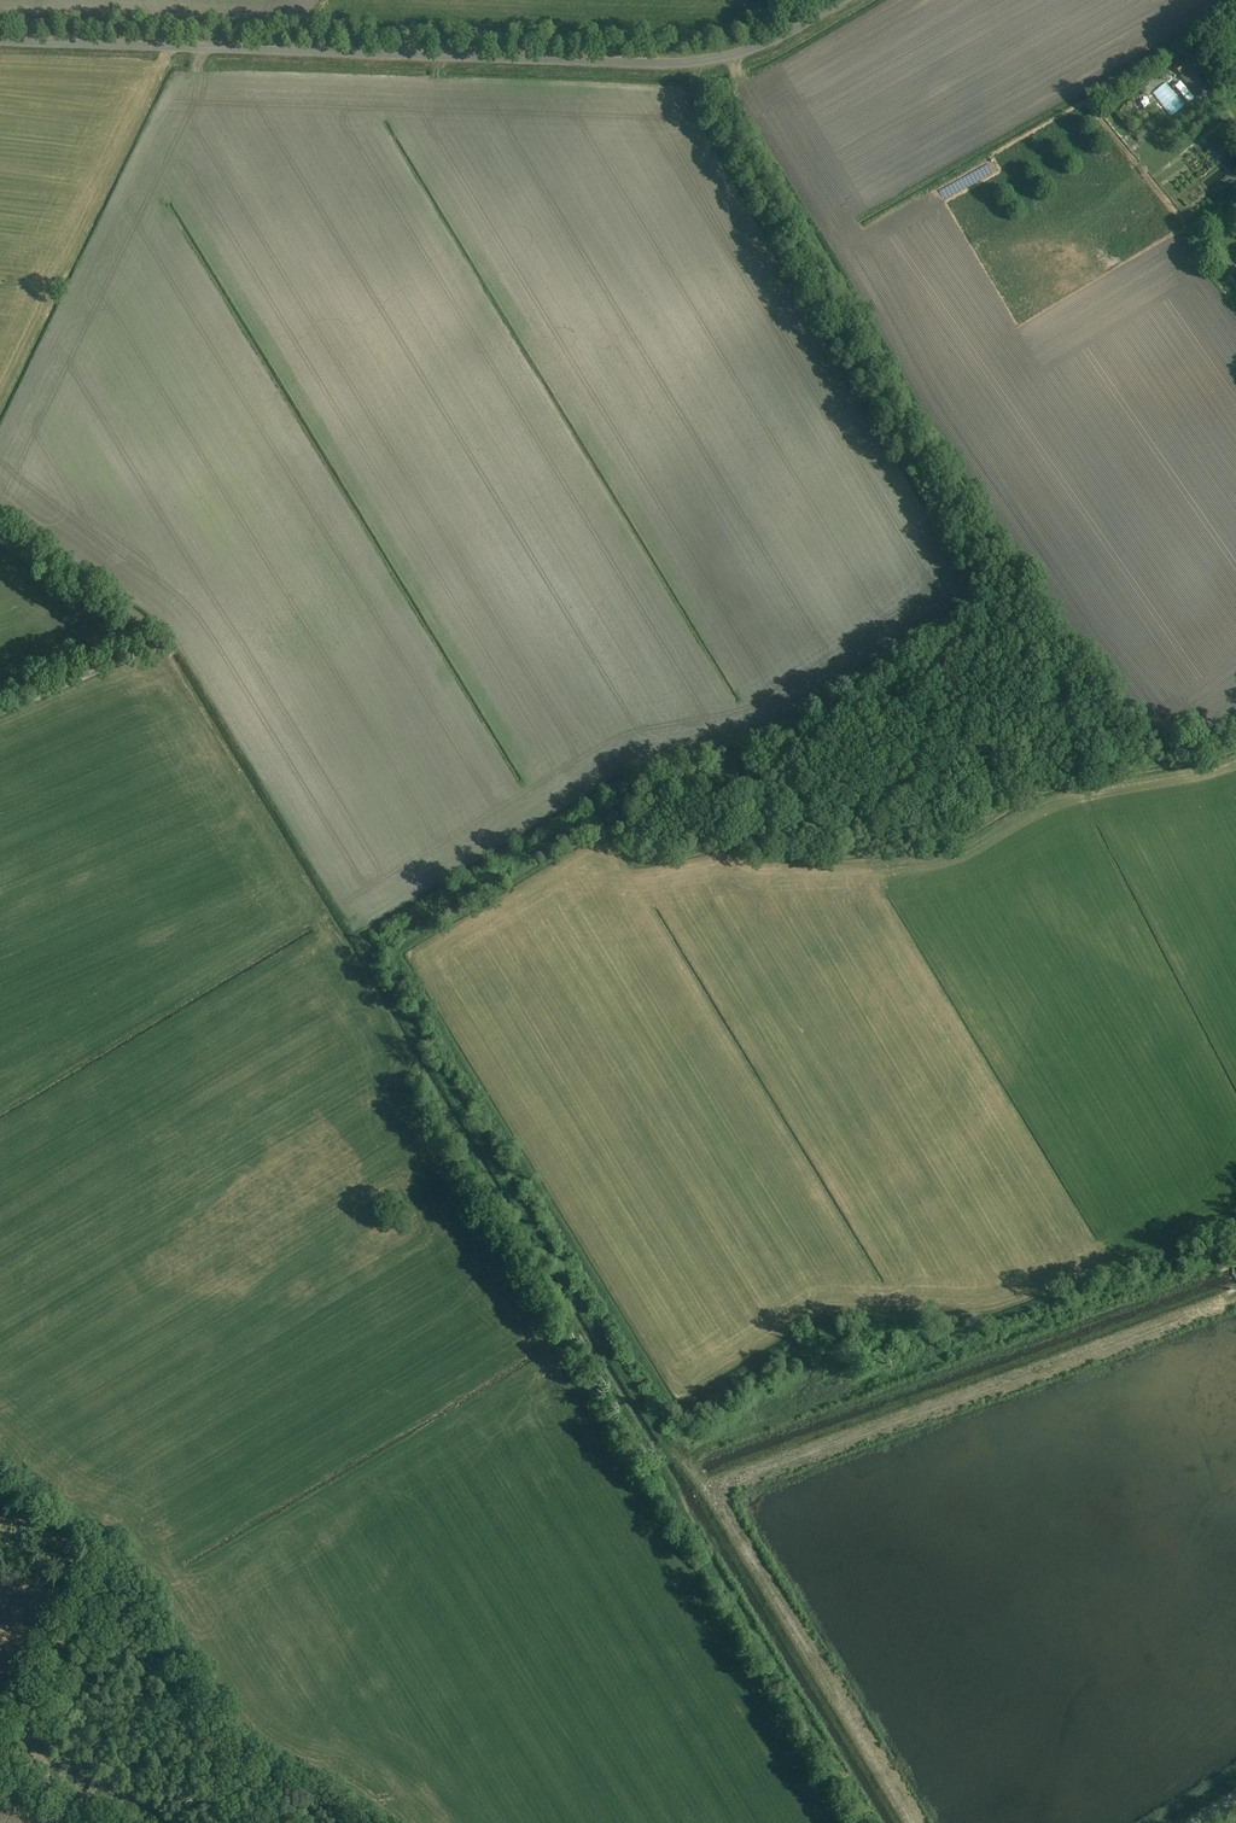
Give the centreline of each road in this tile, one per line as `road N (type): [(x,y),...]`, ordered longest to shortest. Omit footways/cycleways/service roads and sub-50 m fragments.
road 1 (track): [(1235,1303),(714,1492),(914,1822)]
road 2 (unclassified): [(844,0),(775,39),(706,61),(0,41)]
road 3 (track): [(0,699),(141,638)]

